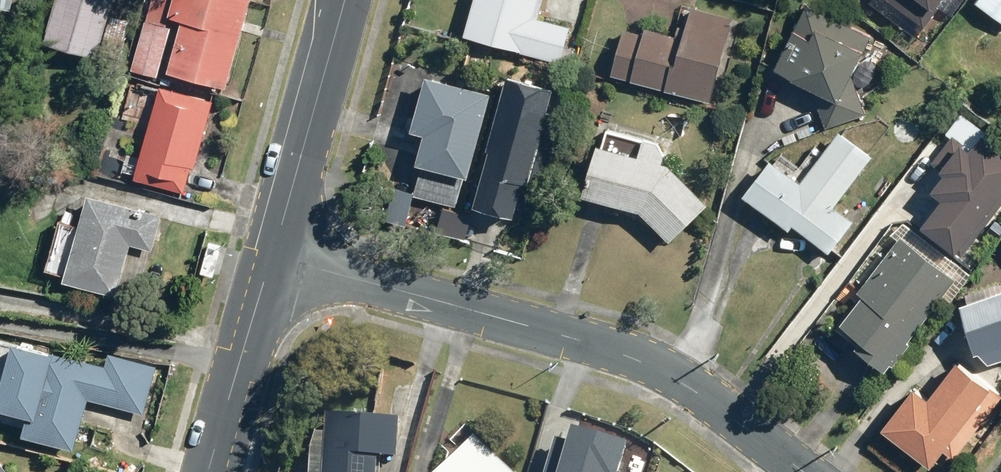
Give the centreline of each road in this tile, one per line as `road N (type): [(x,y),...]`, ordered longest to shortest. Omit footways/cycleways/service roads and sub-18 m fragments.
road 1 (residential): [(275,257),(632,361),(700,393),(803,471)]
road 2 (tertiary): [(340,0),(275,257)]
road 3 (tertiary): [(275,257),(215,471)]

